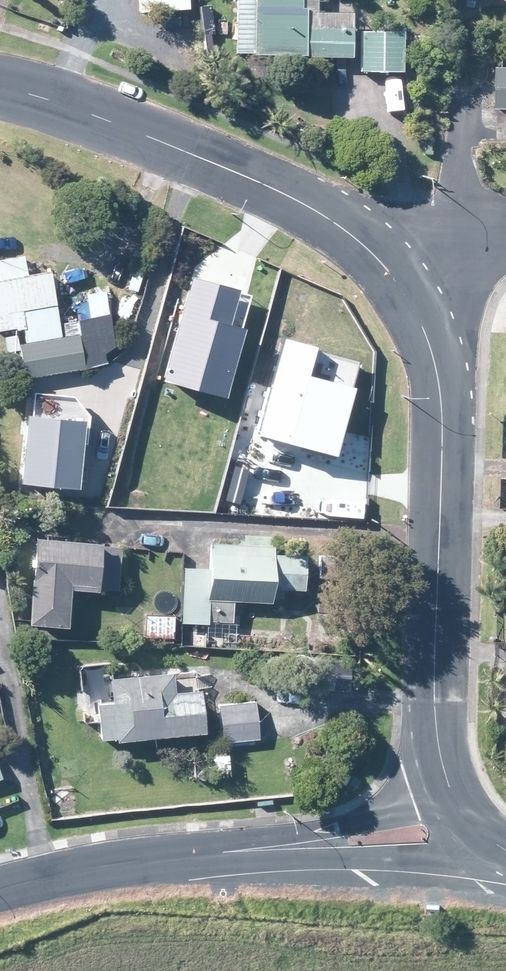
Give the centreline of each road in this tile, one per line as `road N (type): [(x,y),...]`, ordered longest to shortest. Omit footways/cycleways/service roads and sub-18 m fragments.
road 1 (tertiary): [(456,806),(436,737),(440,395),(434,349),(415,304),(367,245)]
road 2 (tertiary): [(367,245),(333,216),(204,157),(41,93),(0,85)]
road 3 (tertiary): [(505,863),(156,862)]
road 4 (tertiary): [(156,862),(456,806)]
road 5 (tertiary): [(0,891),(156,862)]
road 6 (residential): [(367,245),(505,234)]

